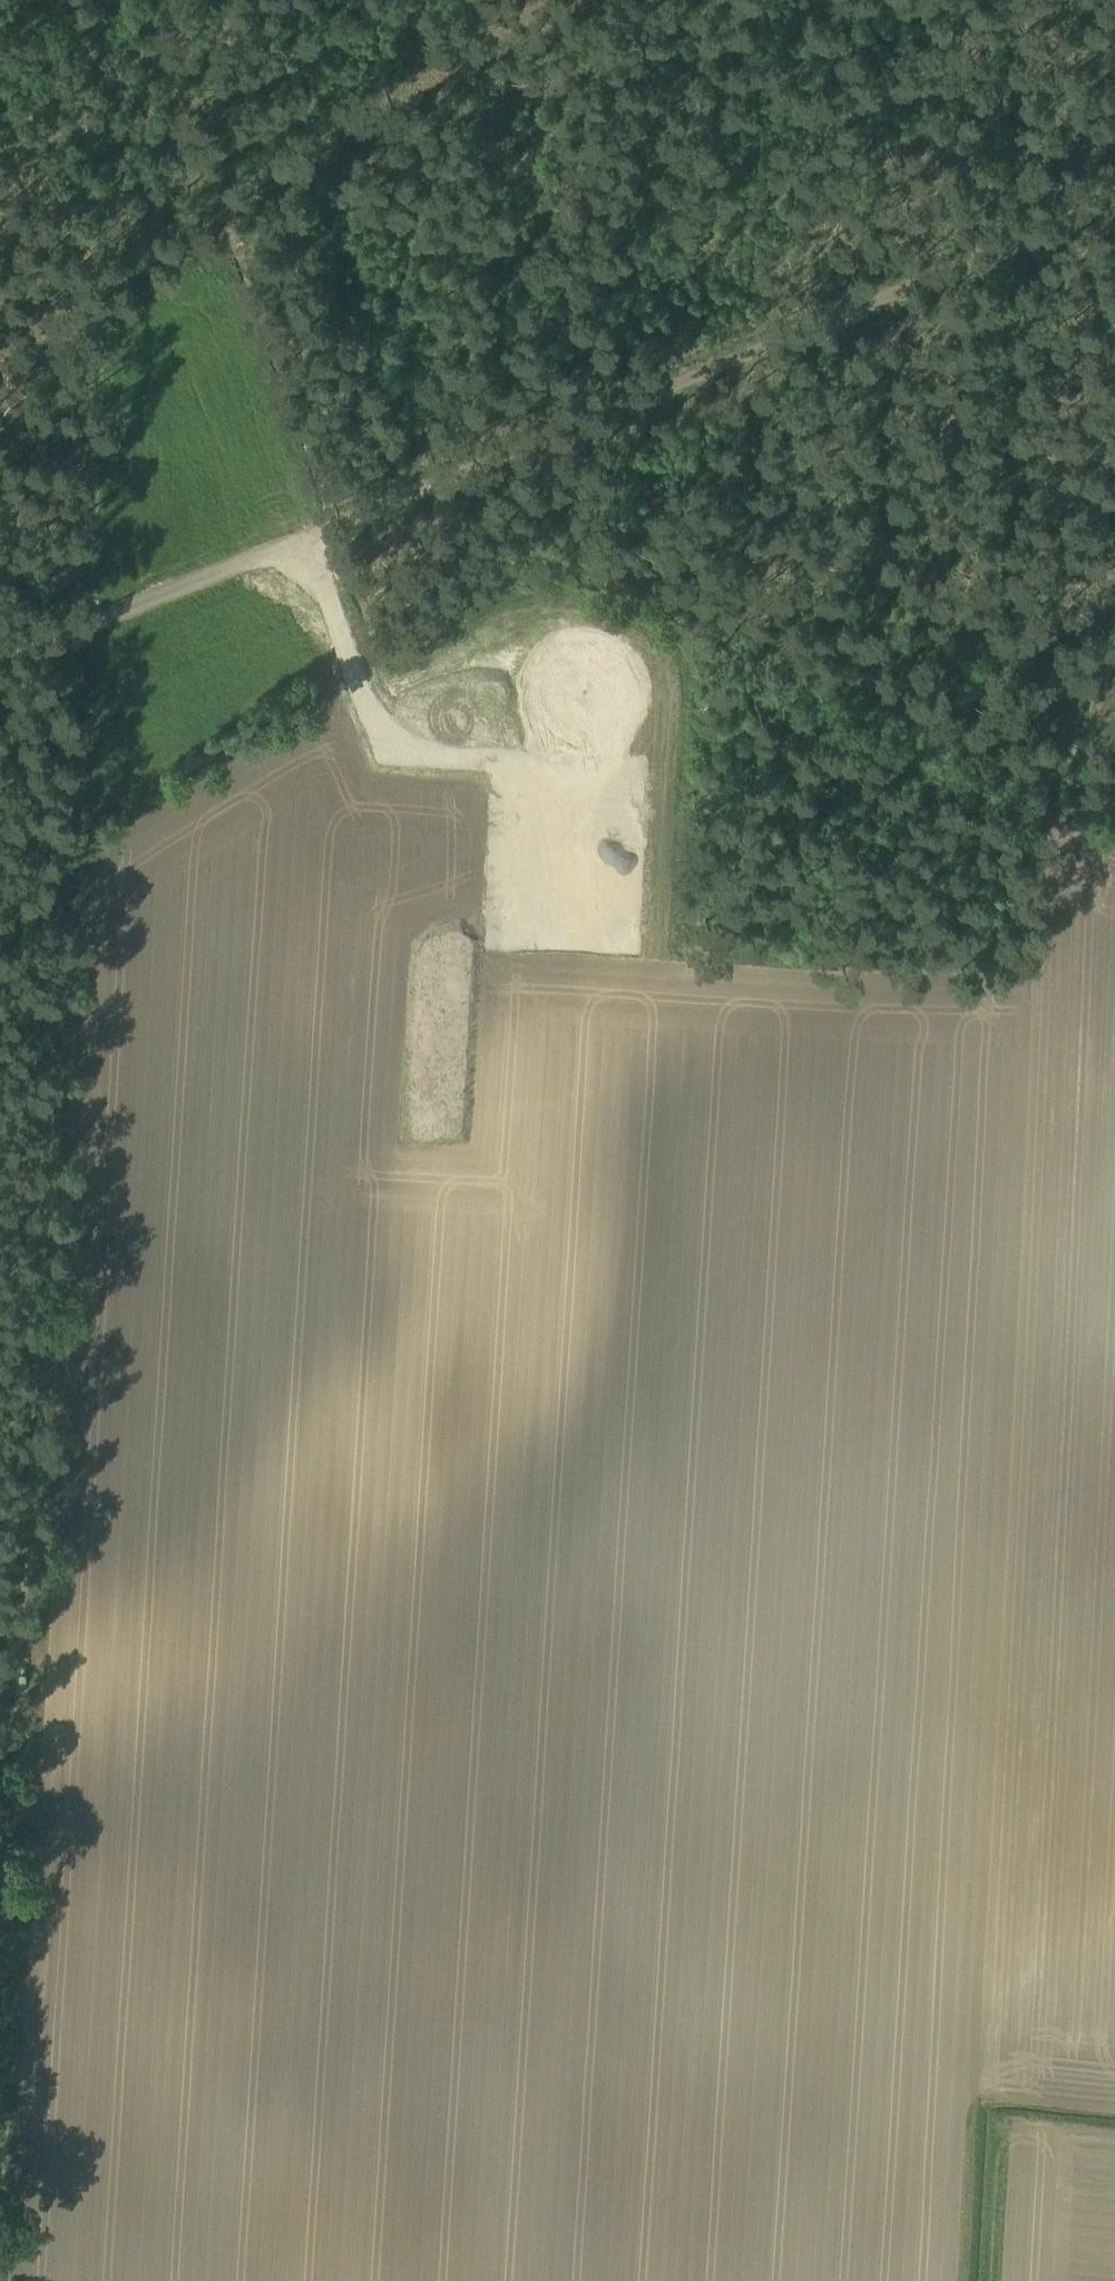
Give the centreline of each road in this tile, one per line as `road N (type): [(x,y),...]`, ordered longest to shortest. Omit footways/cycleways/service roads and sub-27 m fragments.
road 1 (track): [(0,651),(351,495),(556,435),(972,173),(1114,126)]
road 2 (track): [(286,525),(376,757),(609,777)]

